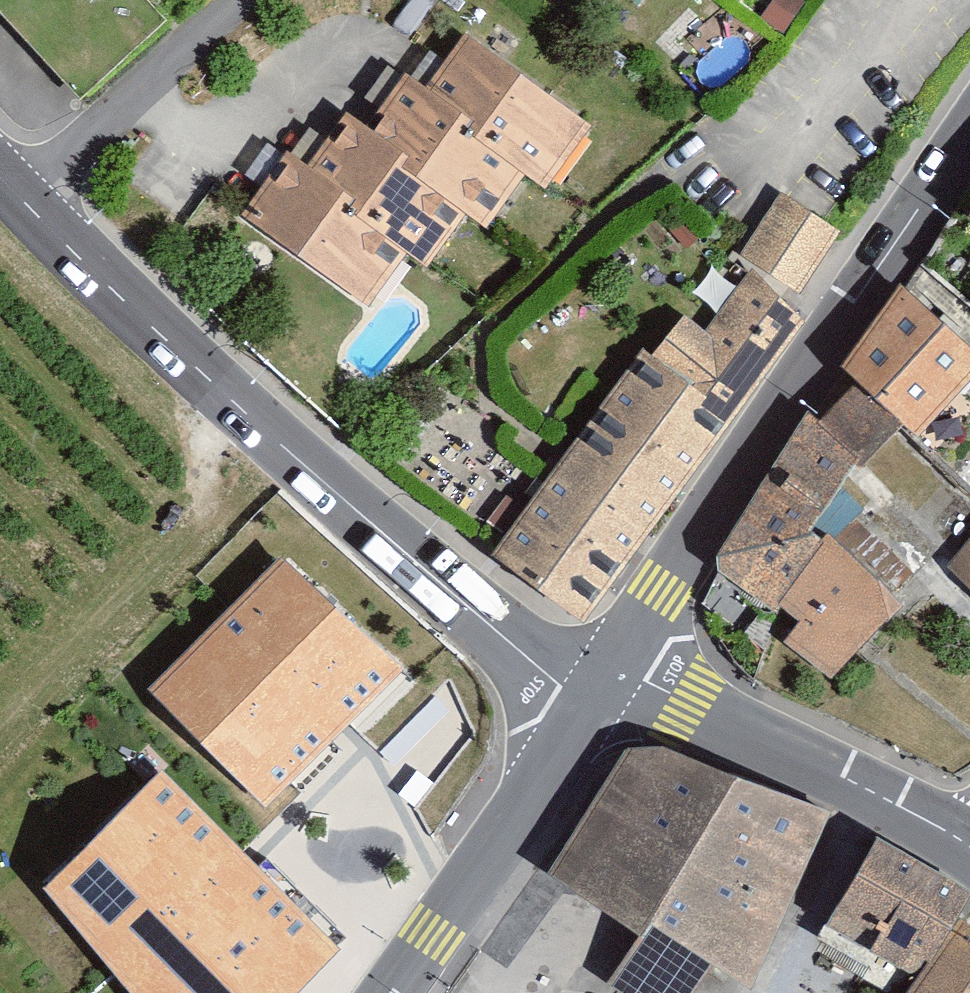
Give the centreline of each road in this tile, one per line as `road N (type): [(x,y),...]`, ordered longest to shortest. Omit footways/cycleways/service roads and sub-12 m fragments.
road 1 (secondary): [(22,191),(364,519),(560,683),(604,684)]
road 2 (secondary): [(604,684),(911,202),(969,121)]
road 3 (secondary): [(604,684),(640,684),(969,841)]
road 4 (secondary): [(389,992),(604,684)]
road 5 (residential): [(22,191),(232,0)]

